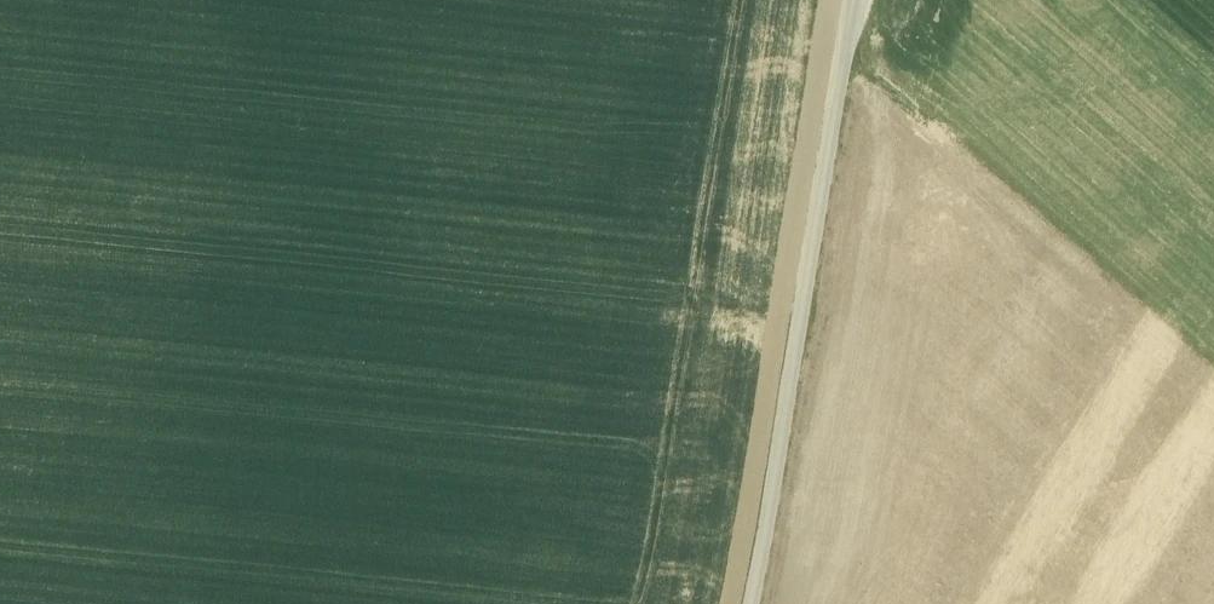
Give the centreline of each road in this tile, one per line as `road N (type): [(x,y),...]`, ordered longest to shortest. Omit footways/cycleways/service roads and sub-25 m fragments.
road 1 (unclassified): [(751,603),(854,0)]

